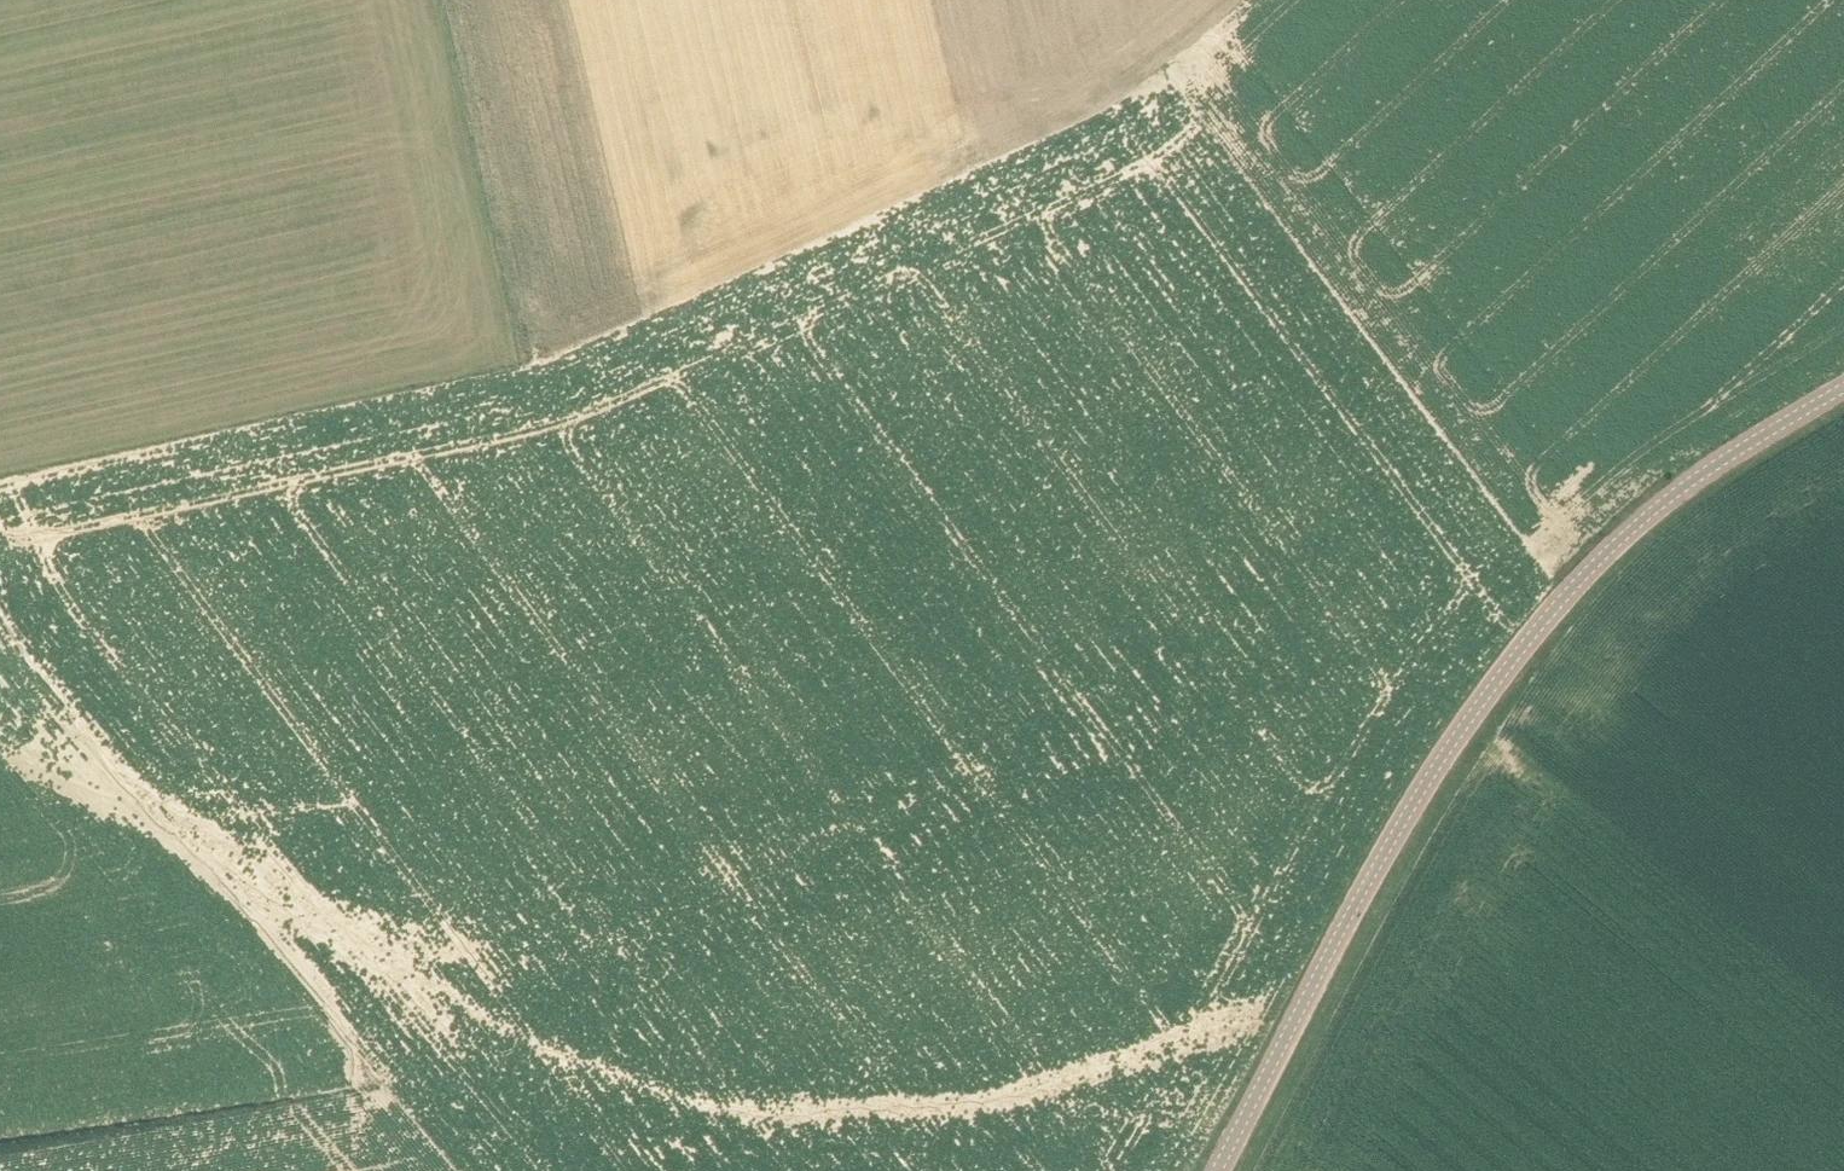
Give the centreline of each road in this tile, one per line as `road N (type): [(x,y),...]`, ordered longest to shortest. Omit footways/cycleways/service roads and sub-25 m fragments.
road 1 (tertiary): [(1216,1170),(1398,830),(1514,658),(1579,581),(1659,507),(1843,389)]

